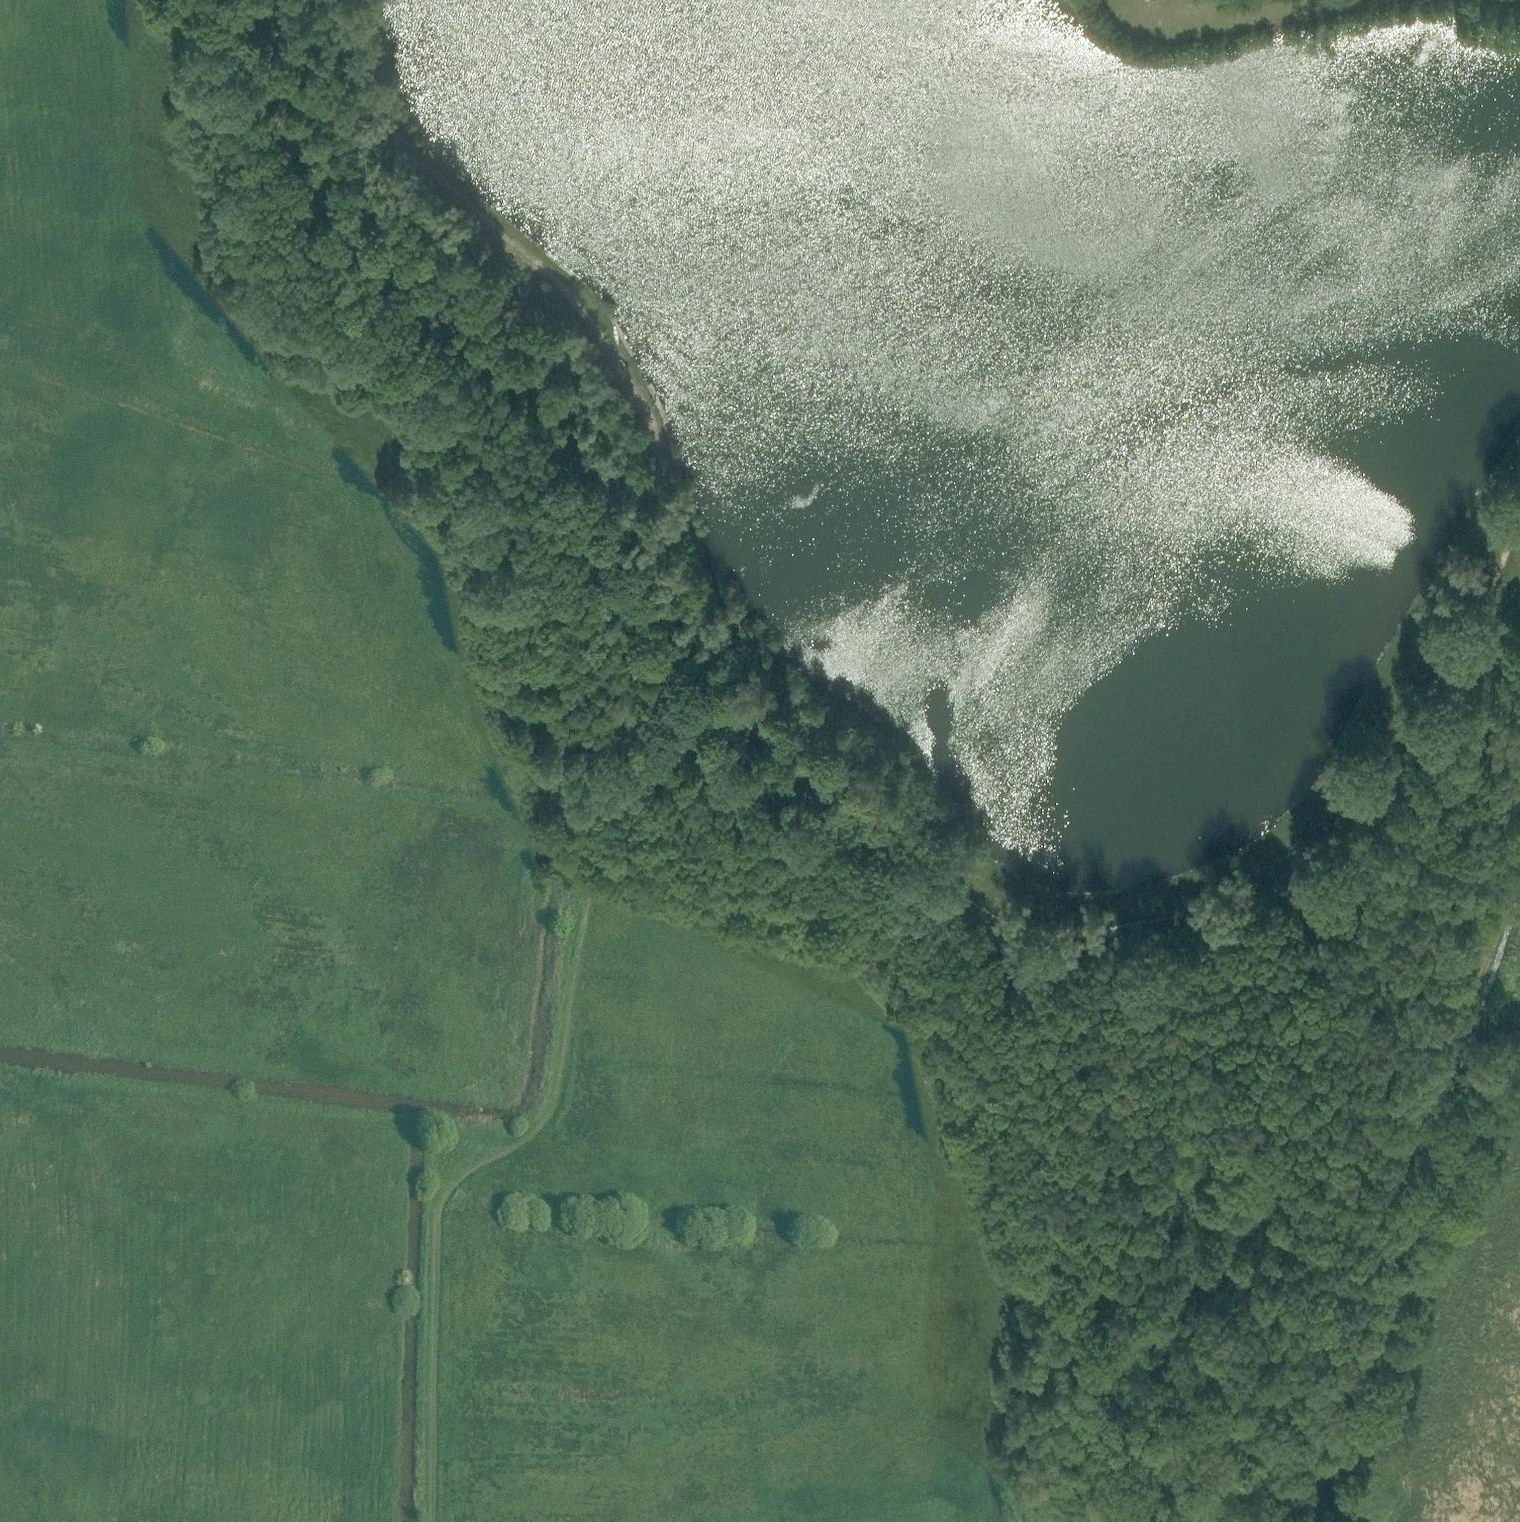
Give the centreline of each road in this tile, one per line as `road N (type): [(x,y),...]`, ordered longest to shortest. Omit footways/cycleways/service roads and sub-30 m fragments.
road 1 (track): [(1519,835),(1453,1065)]

